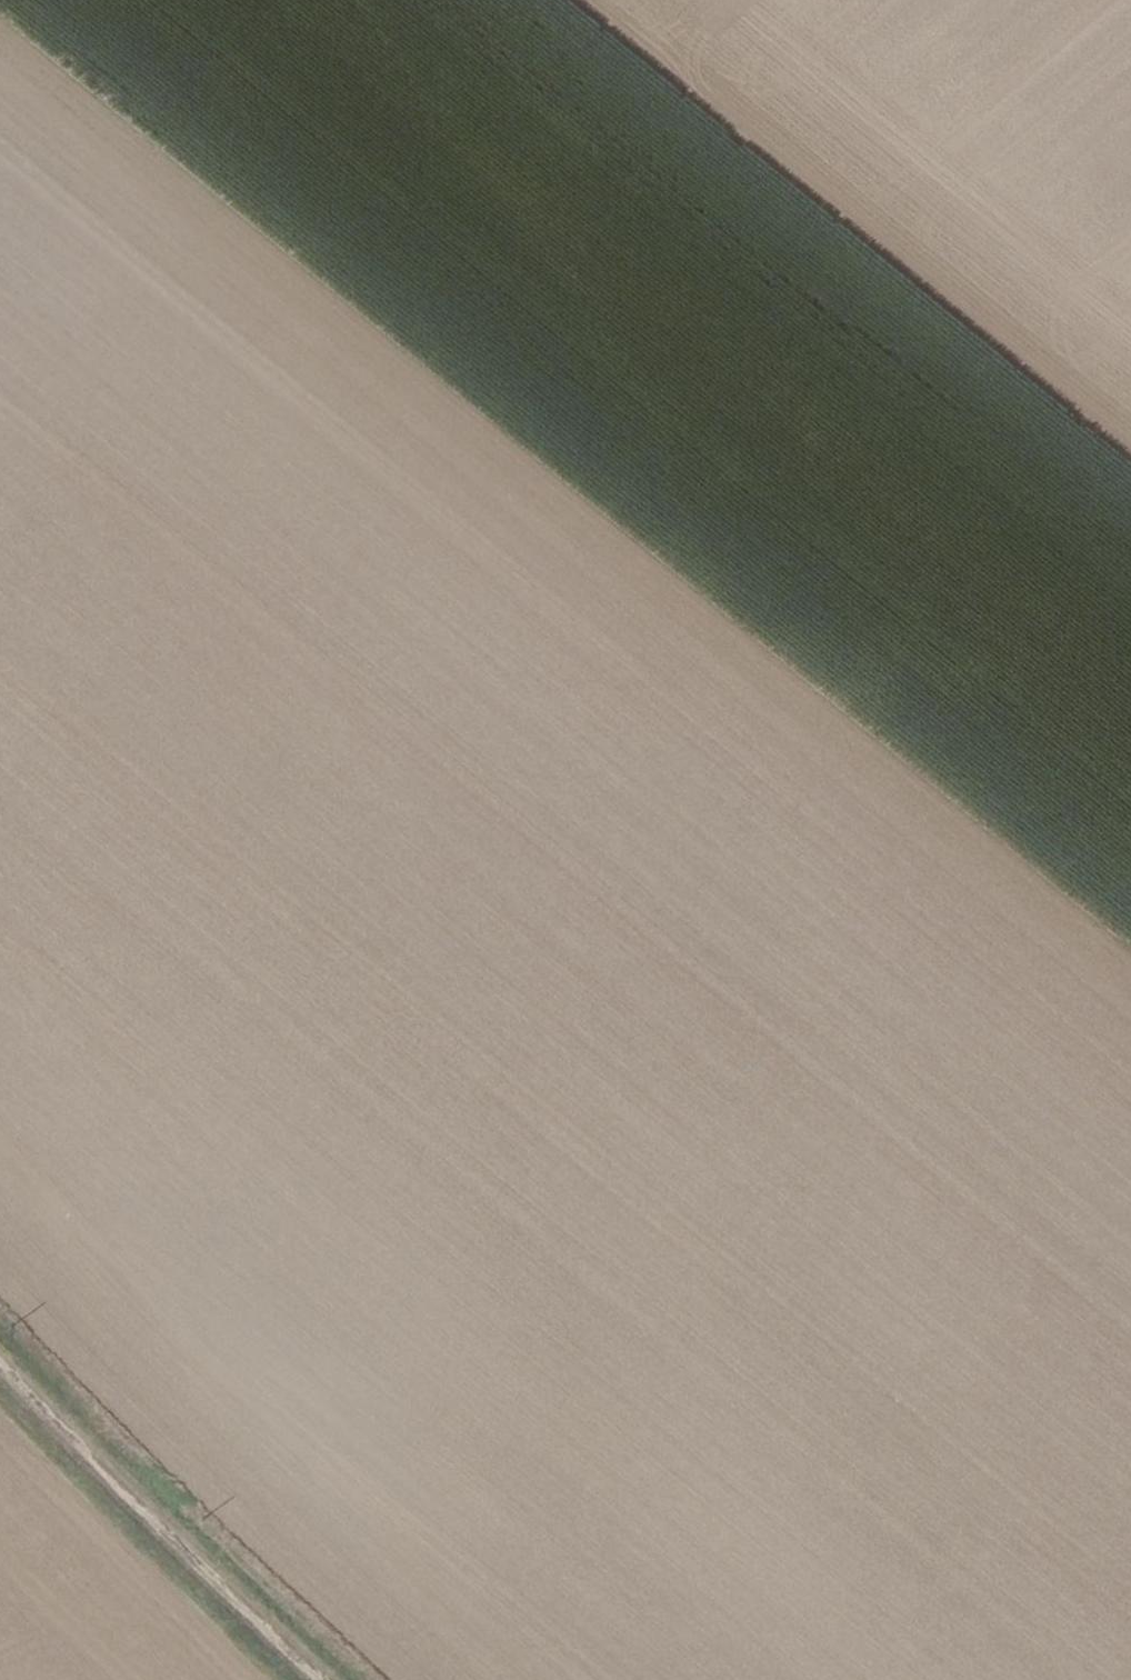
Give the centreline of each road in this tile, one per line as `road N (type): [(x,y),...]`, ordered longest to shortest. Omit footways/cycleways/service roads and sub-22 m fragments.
road 1 (track): [(0,1370),(43,1422),(316,1679)]

